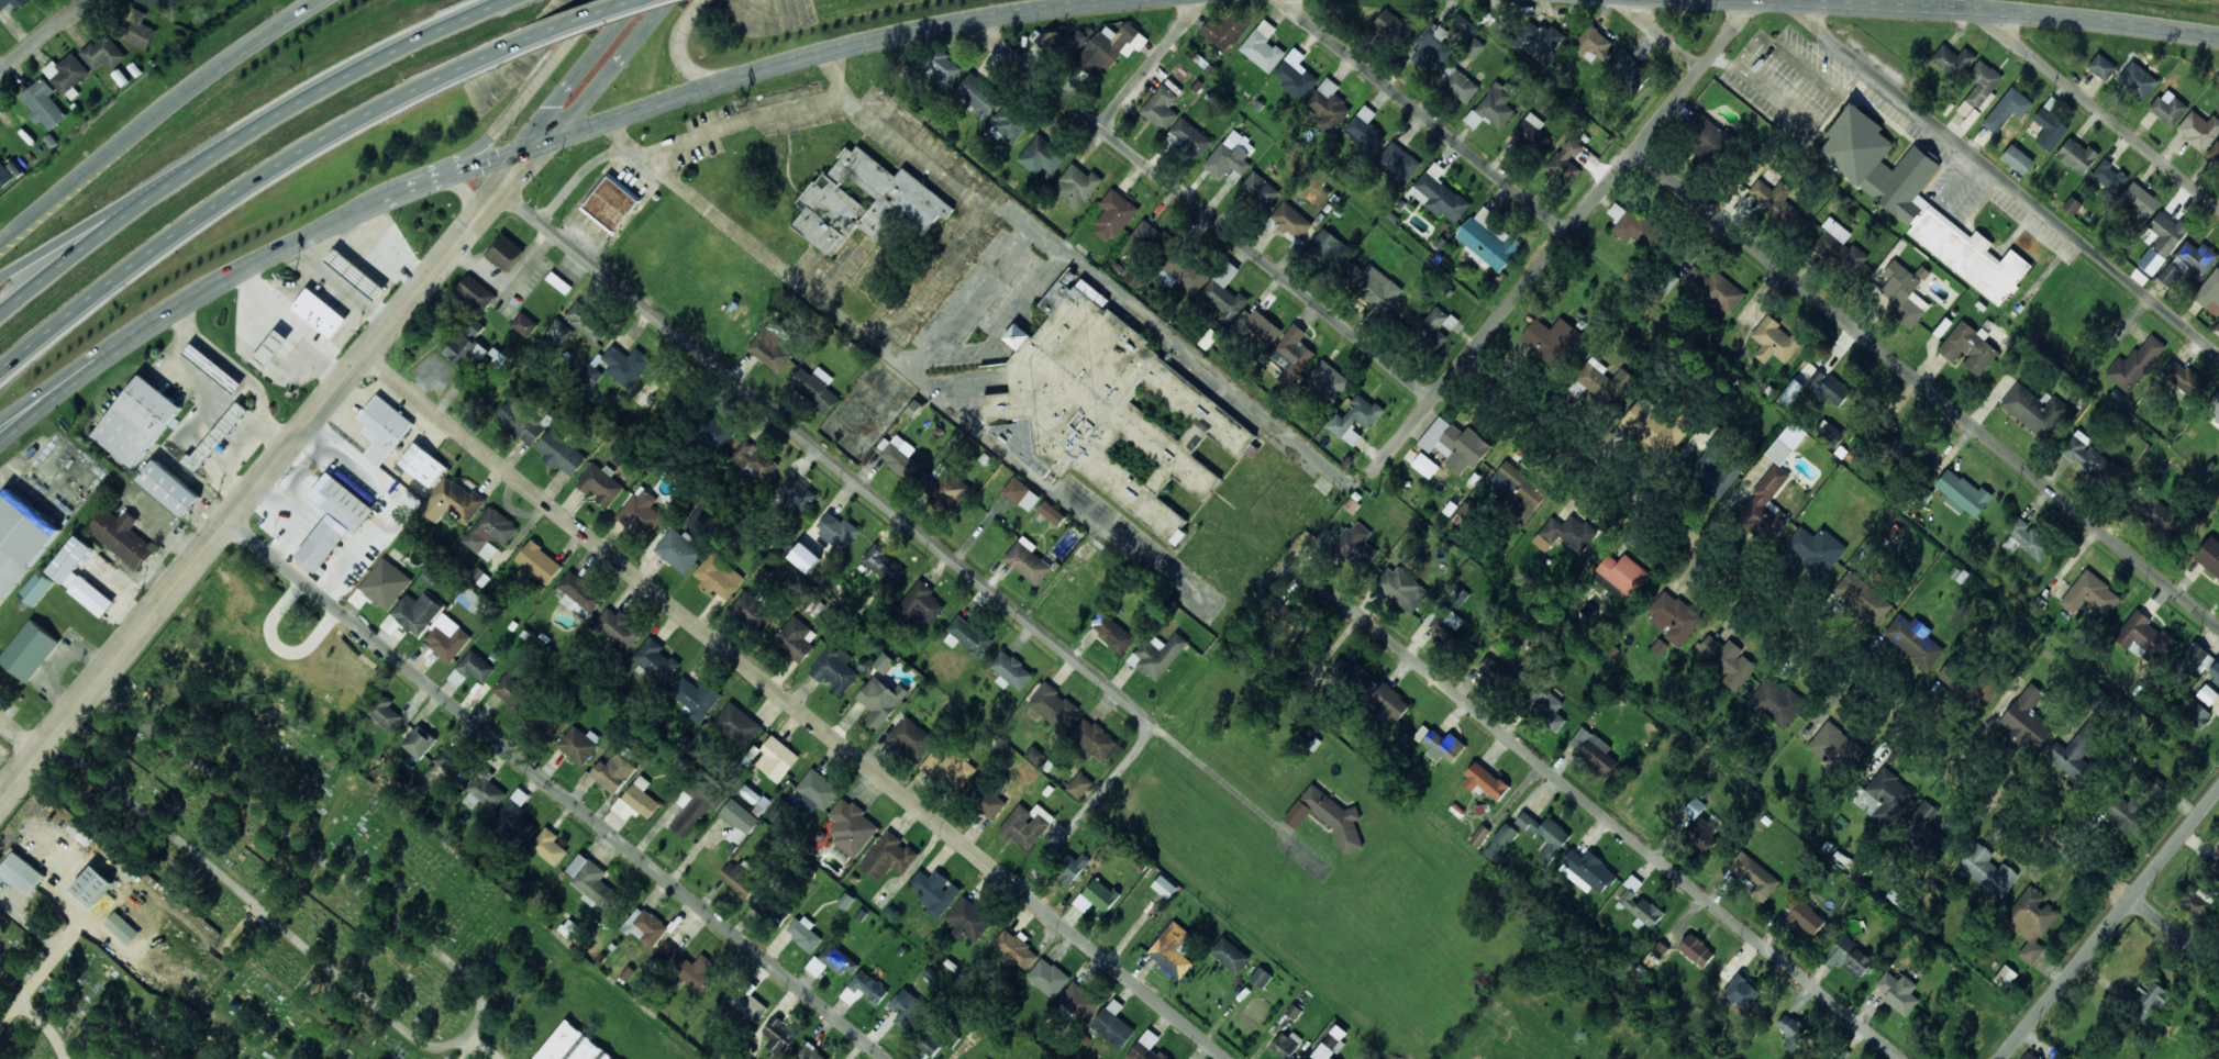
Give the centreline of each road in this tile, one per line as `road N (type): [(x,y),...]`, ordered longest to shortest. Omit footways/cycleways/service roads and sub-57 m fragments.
road 1 (secondary): [(0,438),(220,281),(409,188),(713,82),(968,21),(1140,0)]
road 2 (residential): [(1227,1058),(366,356)]
road 3 (secondary): [(0,806),(653,0)]
road 4 (residential): [(2218,971),(1467,357)]
road 5 (residential): [(887,1058),(230,523)]
road 6 (residential): [(1152,727),(500,190)]
road 7 (residential): [(1905,1058),(1305,573)]
road 8 (residential): [(2218,626),(1634,149)]
road 9 (motorway): [(0,374),(248,186),(362,115),(508,48)]
road 10 (residential): [(1433,399),(968,21)]
road 11 (motorway): [(486,5),(186,169),(0,317)]
road 12 (residential): [(1785,1),(2218,354)]
road 13 (residential): [(1433,399),(1751,0)]
road 14 (secondary): [(1768,0),(1977,9),(2218,38)]
road 15 (secondary): [(328,0),(253,43),(0,250)]
road 16 (residential): [(1568,232),(1281,0)]
road 17 (tertiary): [(2001,1058),(2218,790)]
road 18 (residential): [(2218,208),(1977,9)]
road 19 (residential): [(409,188),(476,151),(598,0)]
road 20 (motorway): [(186,169),(0,285)]
road 21 (residential): [(1021,891),(1152,727)]
road 22 (residential): [(1102,130),(1198,0)]
road 23 (motorway): [(508,48),(653,0)]

